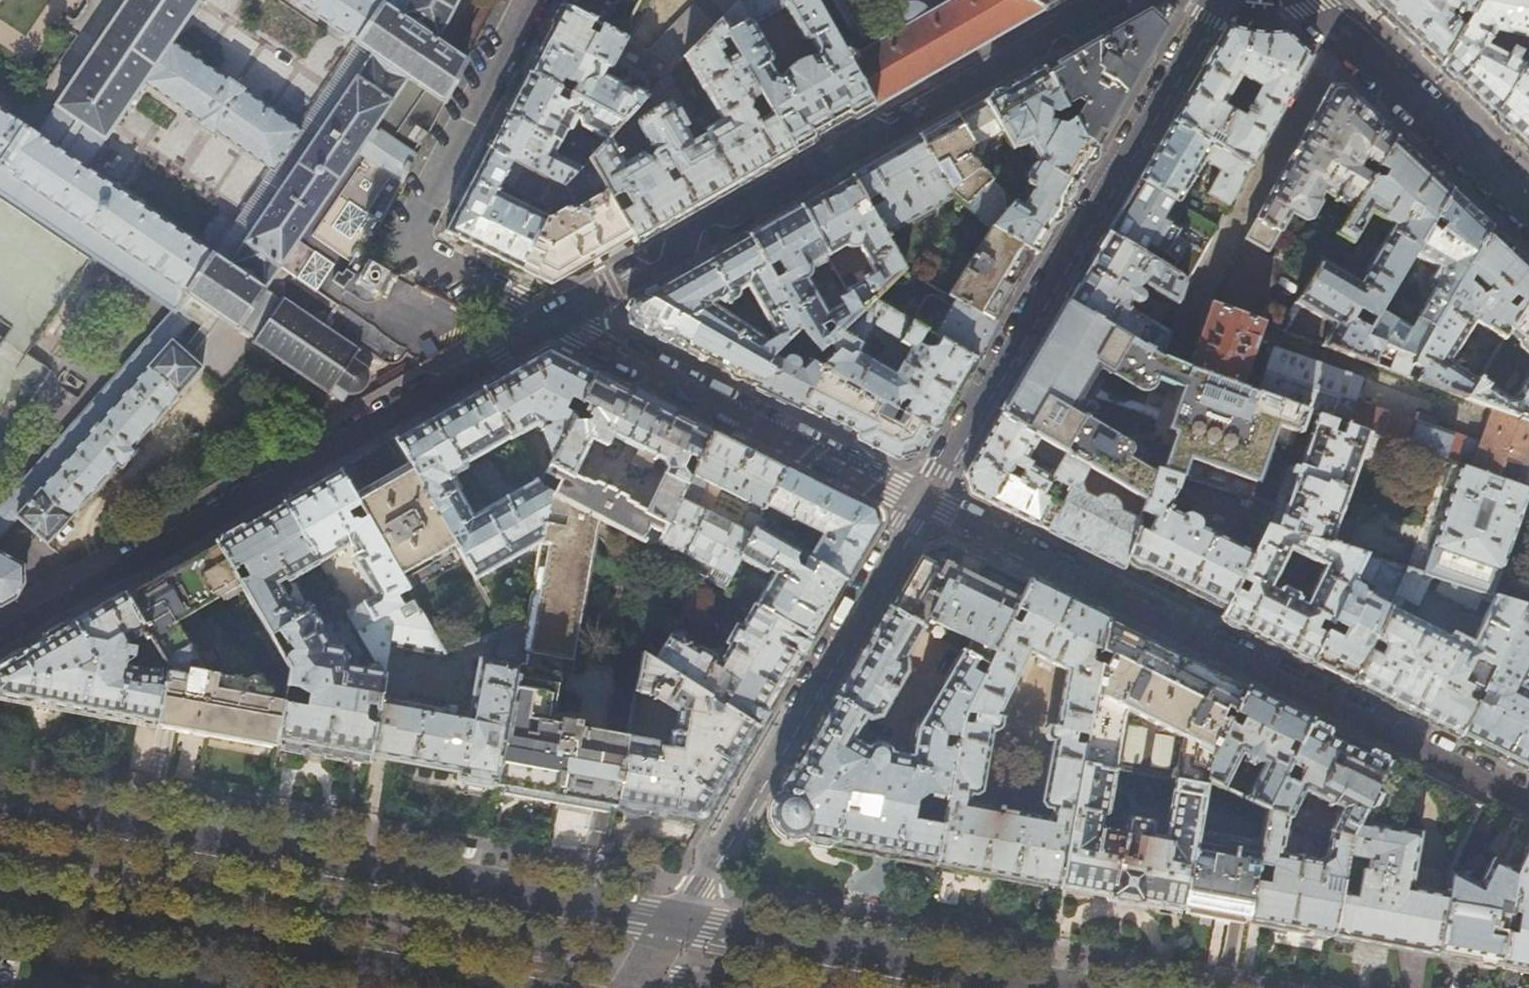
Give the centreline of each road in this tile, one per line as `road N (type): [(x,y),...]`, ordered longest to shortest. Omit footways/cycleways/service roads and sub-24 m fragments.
road 1 (secondary): [(670,921),(0,801)]
road 2 (residential): [(1528,800),(920,497)]
road 3 (residential): [(0,639),(554,321)]
road 4 (residential): [(1213,0),(920,497)]
road 5 (residential): [(920,497),(670,921)]
road 6 (secondary): [(0,901),(484,987)]
road 7 (residential): [(531,0),(403,244),(554,321)]
road 8 (residential): [(554,321),(920,497)]
road 9 (secondary): [(1042,987),(670,921)]
road 10 (tertiary): [(1319,0),(1528,201)]

